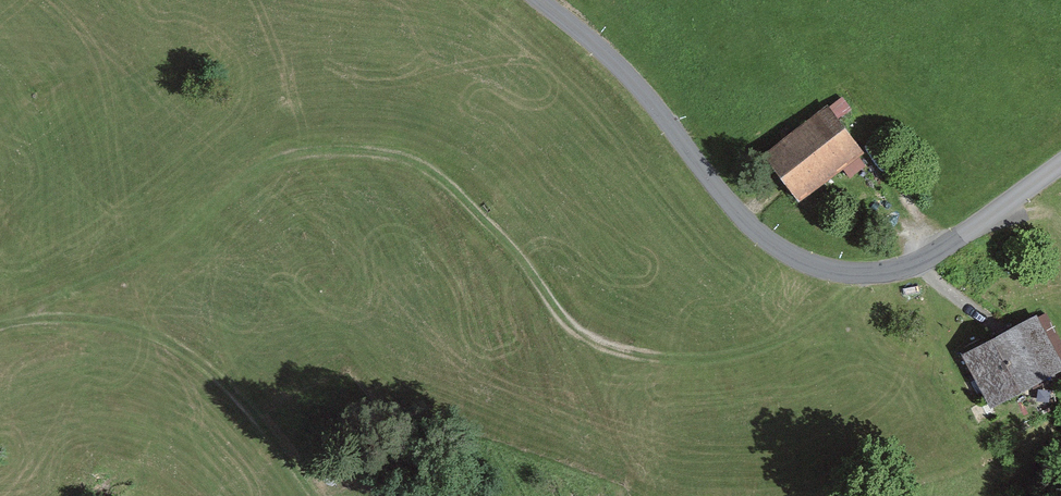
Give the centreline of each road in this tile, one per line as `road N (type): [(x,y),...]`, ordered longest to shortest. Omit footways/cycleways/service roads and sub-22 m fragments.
road 1 (track): [(865,274),(791,335),(744,351),(628,353),(585,336),(517,252),(430,174),(401,158),(298,148),(271,157),(132,262),(0,318)]
road 2 (residential): [(539,0),(658,106),(742,218),(772,245),(836,272),(899,268),(943,248),(1060,164)]
road 3 (track): [(1,318),(135,328),(192,353),(238,393),(315,495)]

